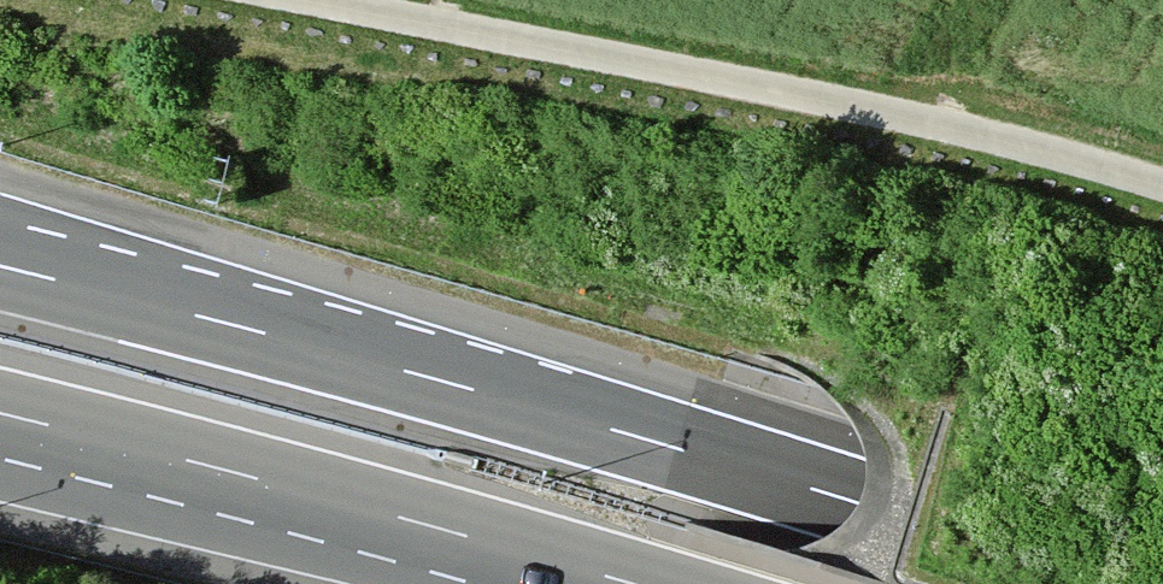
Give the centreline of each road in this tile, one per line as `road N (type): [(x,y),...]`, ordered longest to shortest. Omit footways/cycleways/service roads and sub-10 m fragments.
road 1 (motorway): [(1134,583),(455,385),(0,266)]
road 2 (track): [(313,0),(865,107),(1162,185)]
road 3 (motorway): [(0,413),(628,583)]

